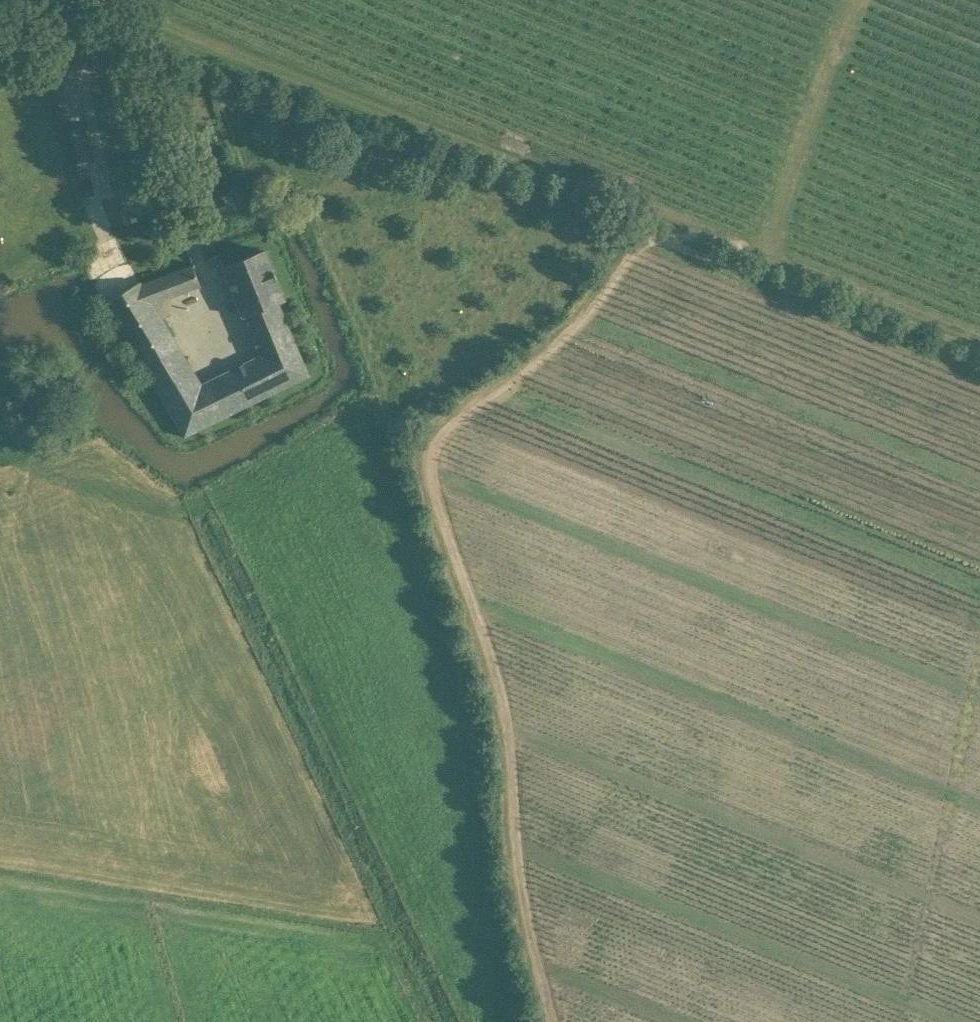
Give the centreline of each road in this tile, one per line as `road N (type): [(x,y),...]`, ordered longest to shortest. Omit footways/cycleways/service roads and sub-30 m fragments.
road 1 (track): [(692,236),(648,243),(427,459),(434,508),(509,737),(525,905),(557,1021)]
road 2 (track): [(0,12),(125,45)]

